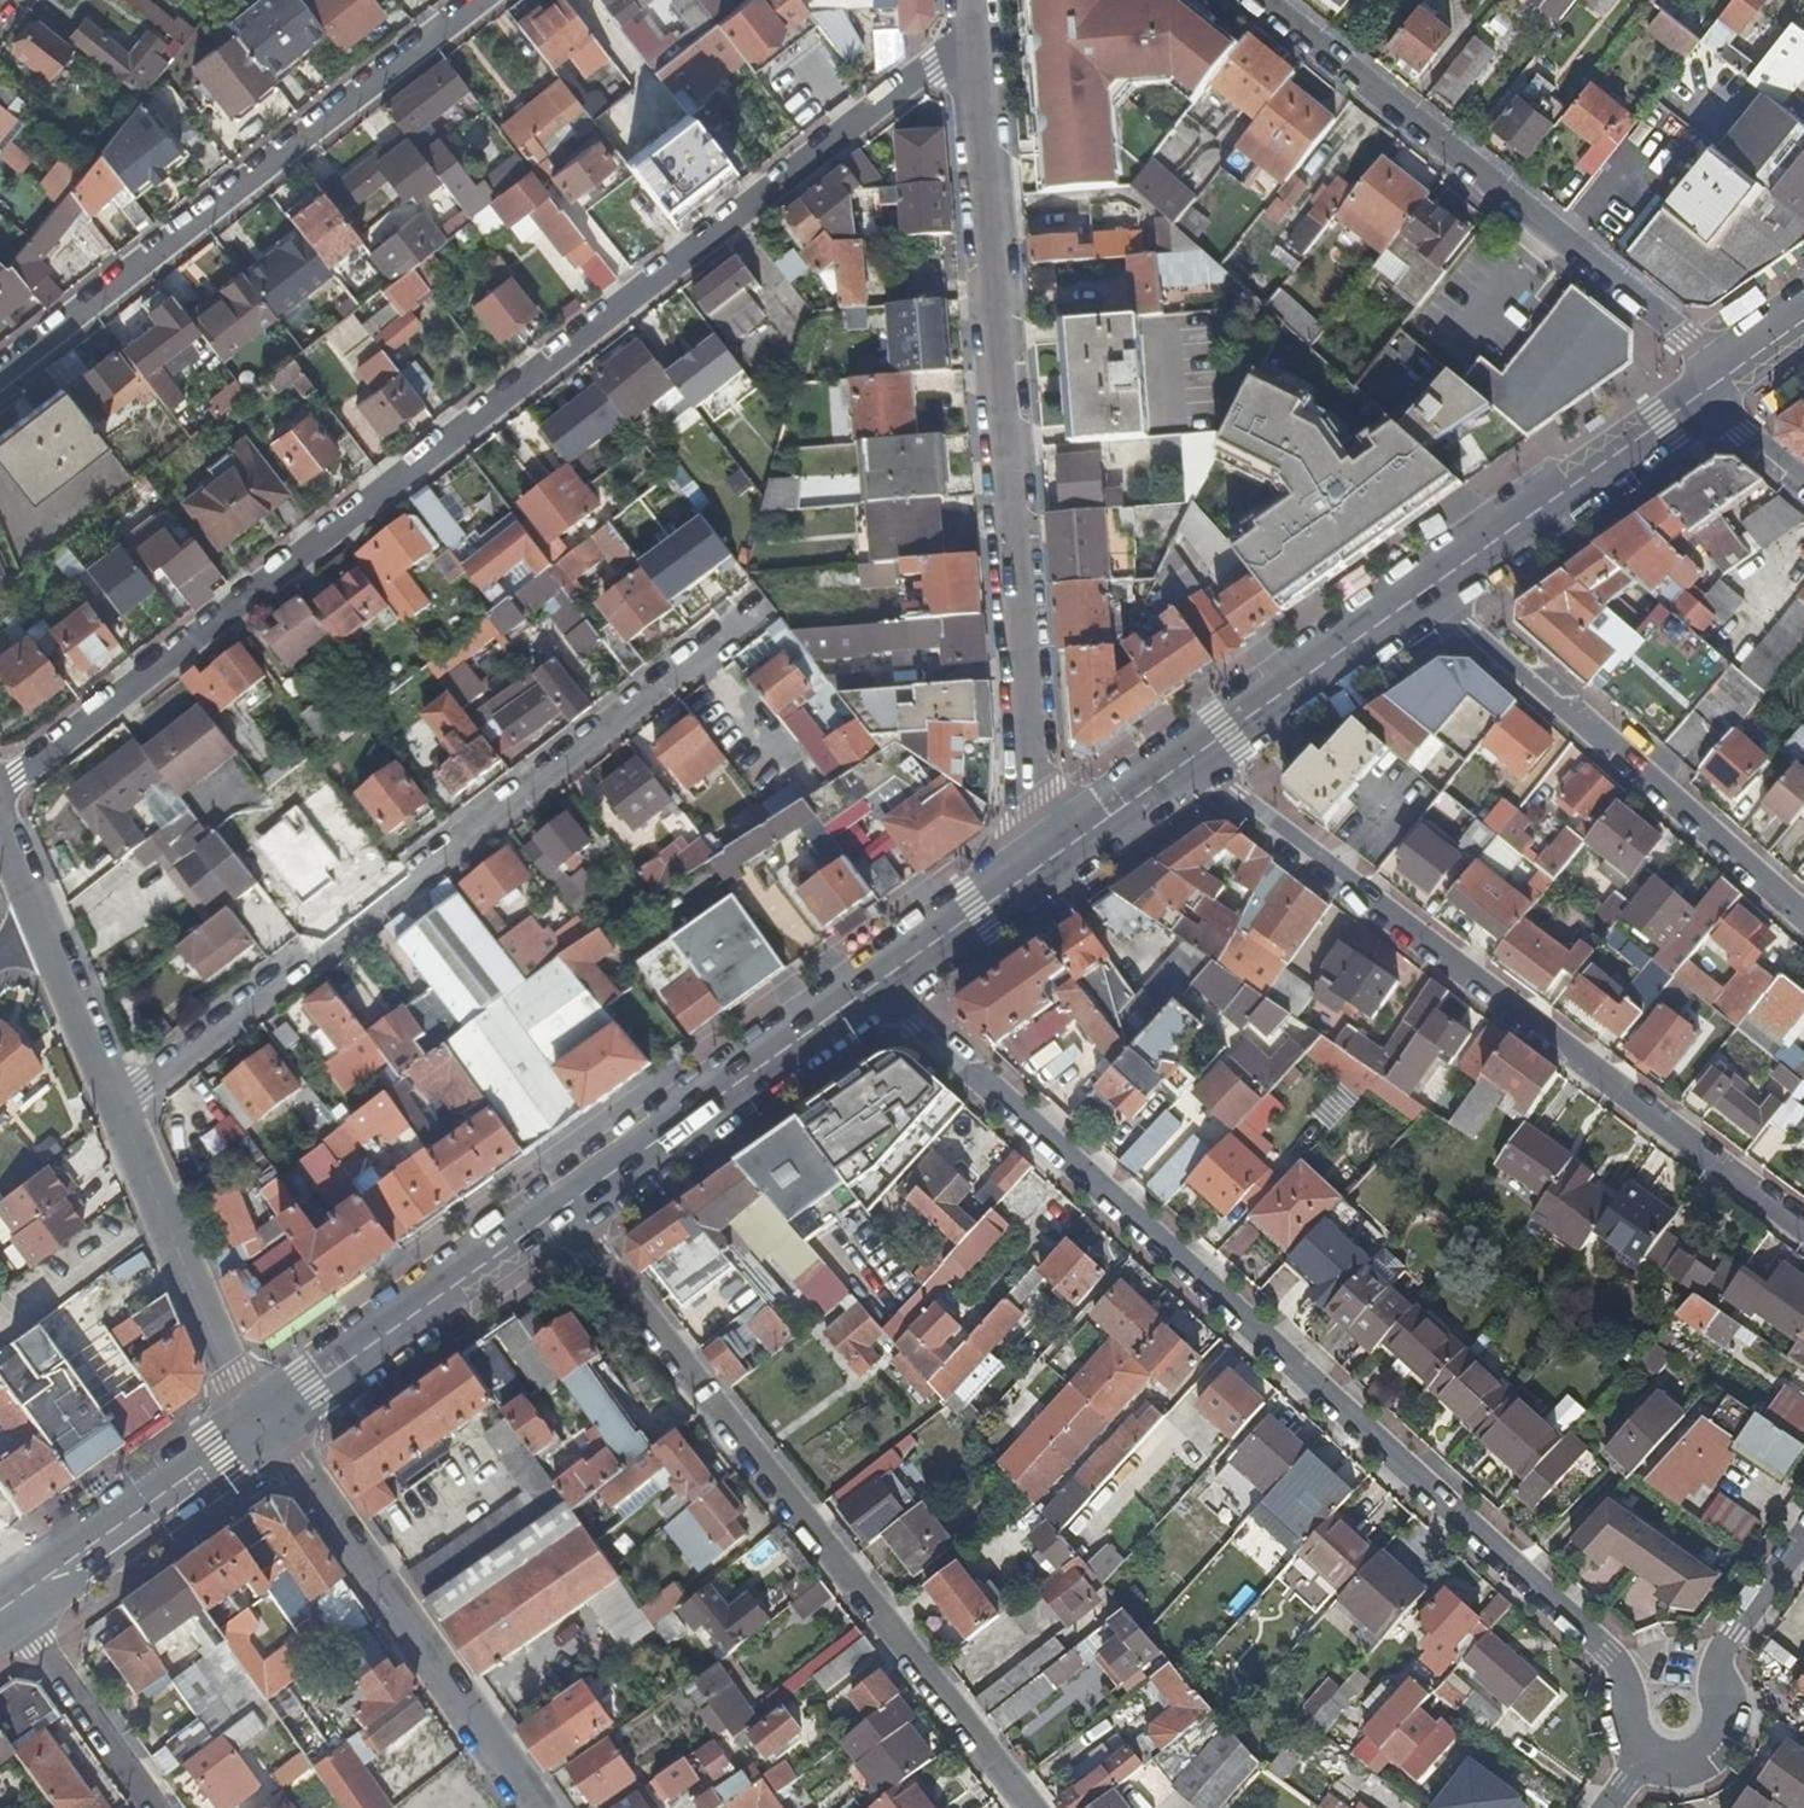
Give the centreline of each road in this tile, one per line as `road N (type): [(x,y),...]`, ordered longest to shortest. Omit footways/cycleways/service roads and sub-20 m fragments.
road 1 (residential): [(0,796),(970,42)]
road 2 (residential): [(885,975),(914,1026),(1610,1650),(1629,1684),(1629,1733),(1646,1754)]
road 3 (residential): [(970,42),(1029,788),(1057,852)]
road 4 (residential): [(749,612),(117,1110)]
road 5 (residential): [(1803,1233),(1240,795),(1197,751)]
road 6 (residential): [(1032,1807),(566,1203)]
road 7 (residential): [(486,0),(0,378)]
road 8 (residential): [(1732,371),(1253,0)]
road 9 (residential): [(1438,588),(1803,919)]
road 10 (secondary): [(533,1807),(261,1421)]
road 11 (primary): [(885,975),(566,1203)]
road 12 (primary): [(566,1203),(261,1421)]
road 13 (tertiary): [(261,1421),(230,1375),(117,1110)]
road 14 (primary): [(1701,394),(1438,588)]
road 15 (primary): [(261,1421),(13,1602)]
road 16 (residential): [(1646,1754),(1687,1762),(1714,1745),(1725,1701),(1719,1662),(1803,1542)]
road 17 (primary): [(1438,588),(1197,751)]
road 18 (residential): [(159,1807),(13,1602)]
road 19 (primary): [(1057,852),(885,975)]
road 20 (tertiary): [(117,1110),(35,925)]
road 21 (primary): [(1197,751),(1057,852)]
road 22 (residential): [(1803,483),(1701,394)]

